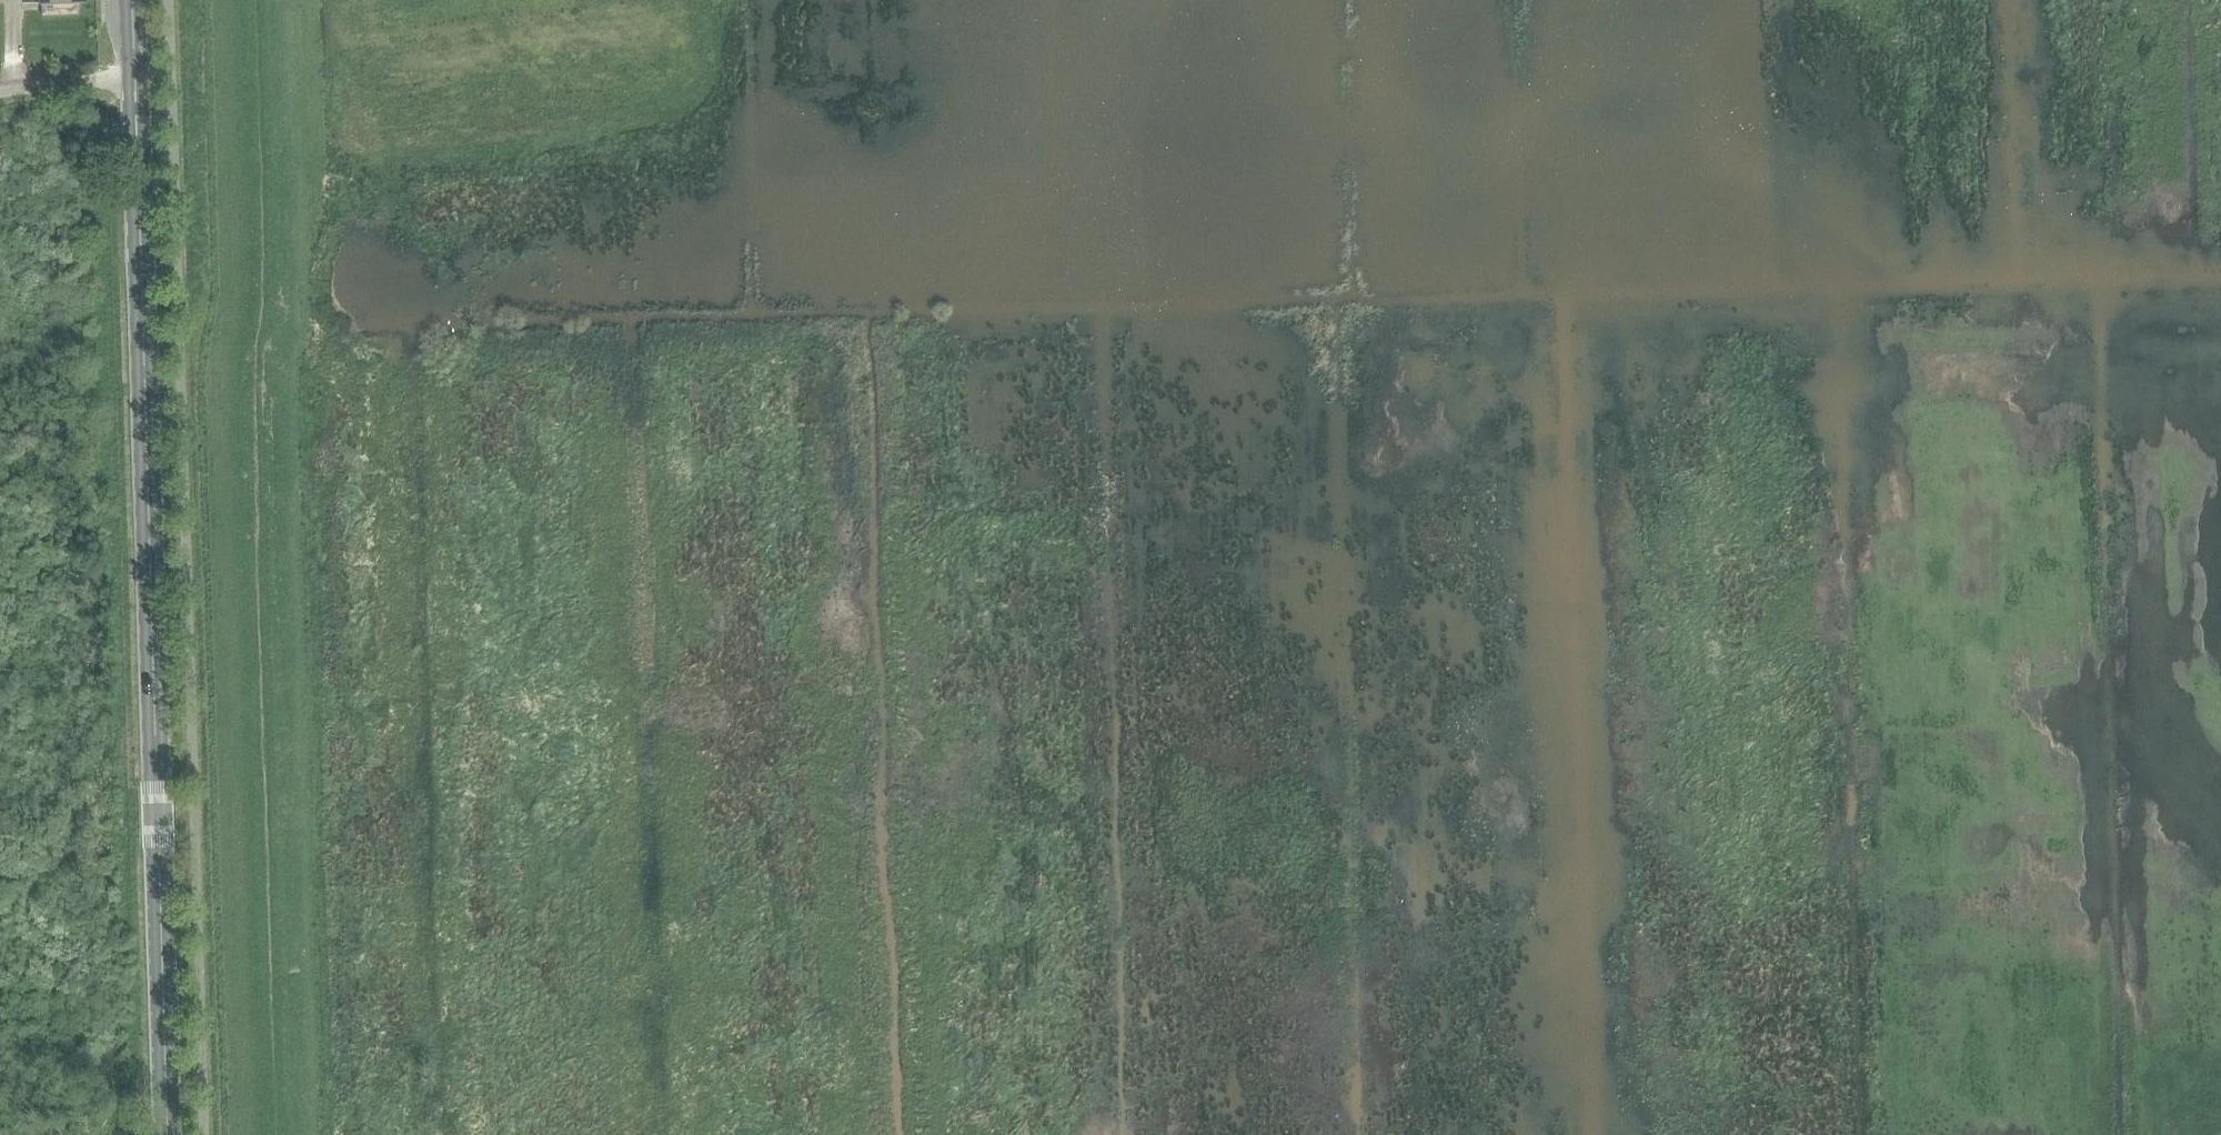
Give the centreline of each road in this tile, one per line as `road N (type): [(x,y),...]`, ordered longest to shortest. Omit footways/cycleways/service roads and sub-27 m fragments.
road 1 (primary): [(154,774),(130,0)]
road 2 (primary): [(154,774),(166,1134)]

